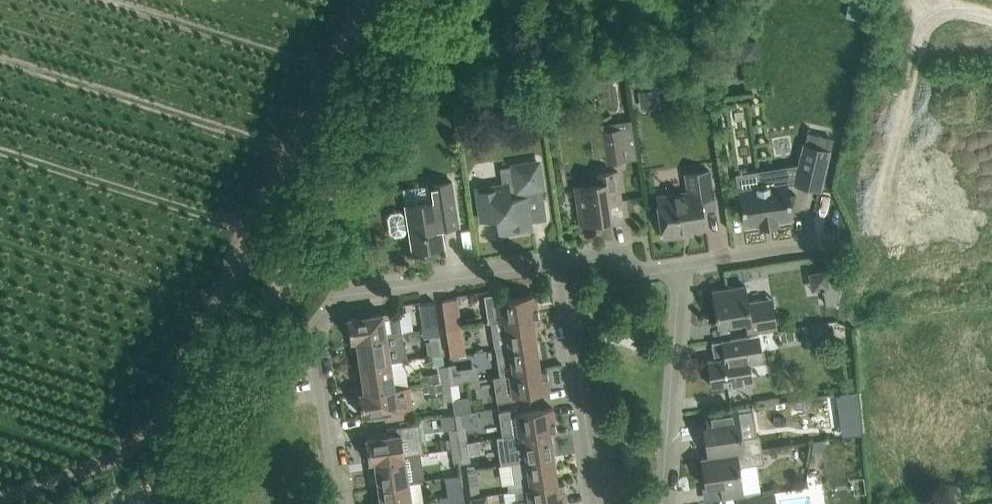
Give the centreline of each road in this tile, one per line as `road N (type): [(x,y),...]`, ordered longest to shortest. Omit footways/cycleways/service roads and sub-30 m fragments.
road 1 (track): [(119,501),(179,483),(425,0)]
road 2 (unclassified): [(338,503),(313,326),(333,298),(564,263)]
road 3 (unclassified): [(598,503),(564,263)]
road 4 (unclassified): [(661,503),(680,268)]
road 5 (unclassified): [(680,268),(846,245)]
road 6 (unclassified): [(564,263),(597,256),(645,273),(680,268)]

